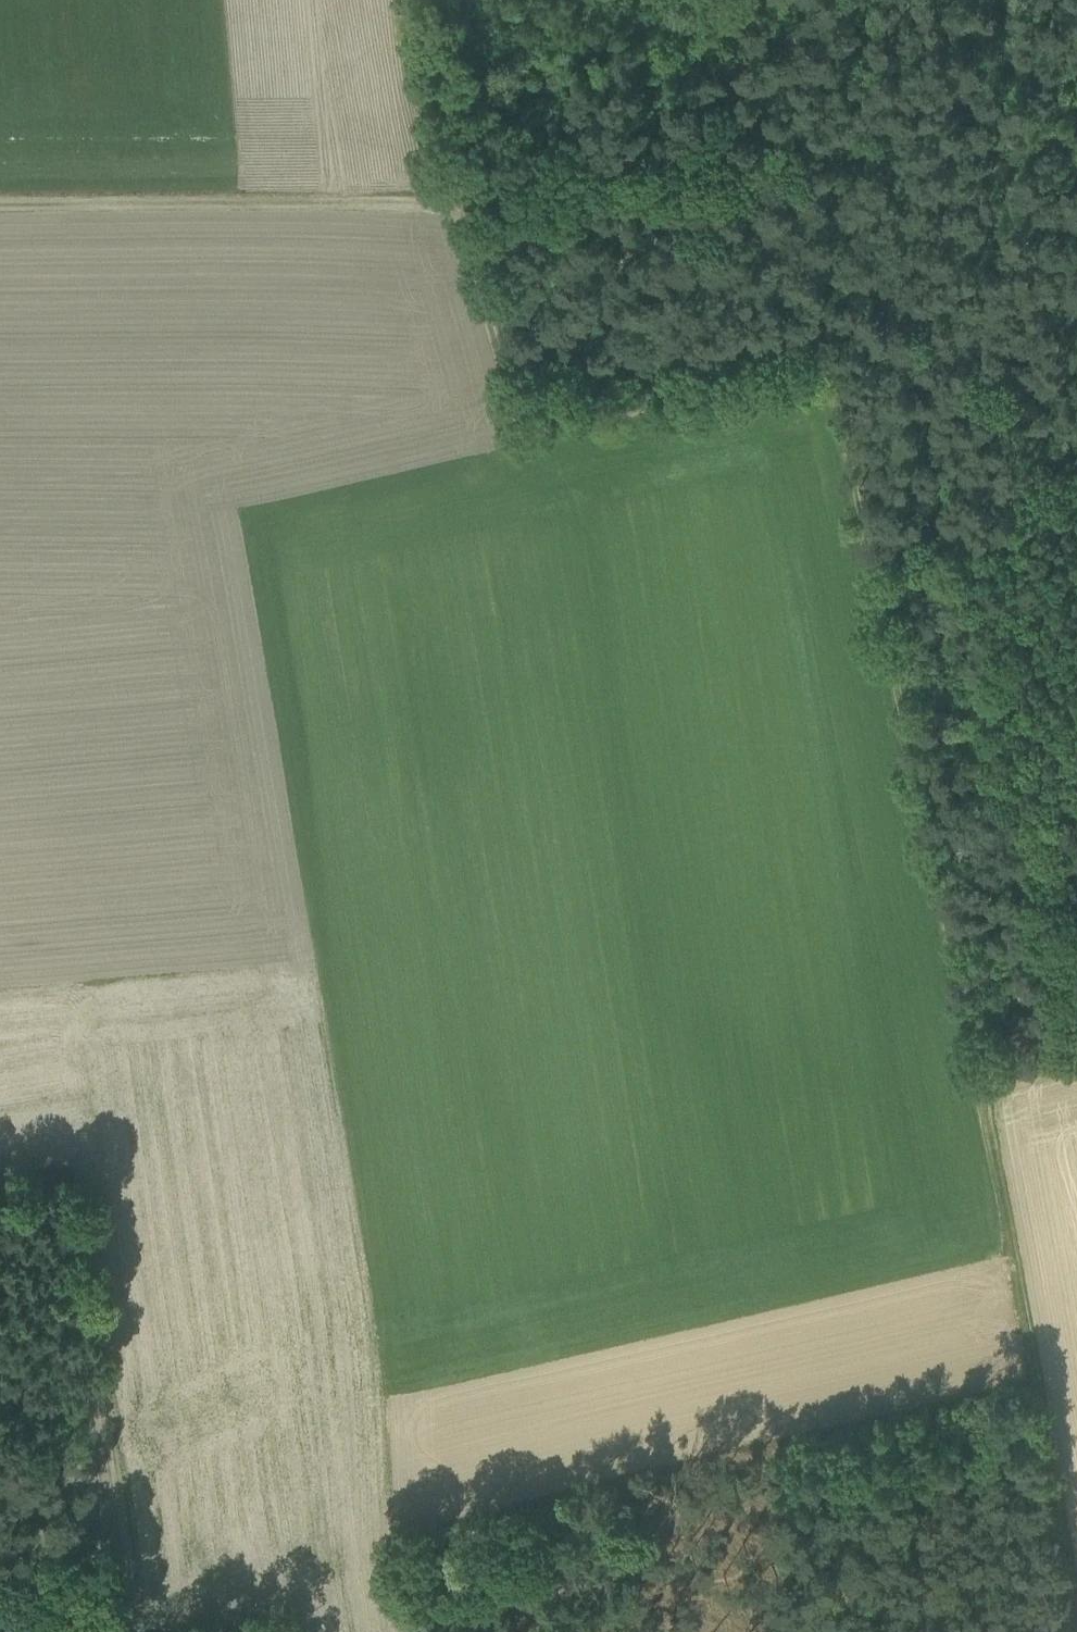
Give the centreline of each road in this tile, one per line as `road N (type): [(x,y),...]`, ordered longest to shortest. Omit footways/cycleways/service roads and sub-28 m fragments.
road 1 (track): [(0,203),(453,199),(521,423),(563,434),(803,377),(820,381),(971,1074),(1076,1044)]
road 2 (track): [(971,1074),(1076,1601)]

